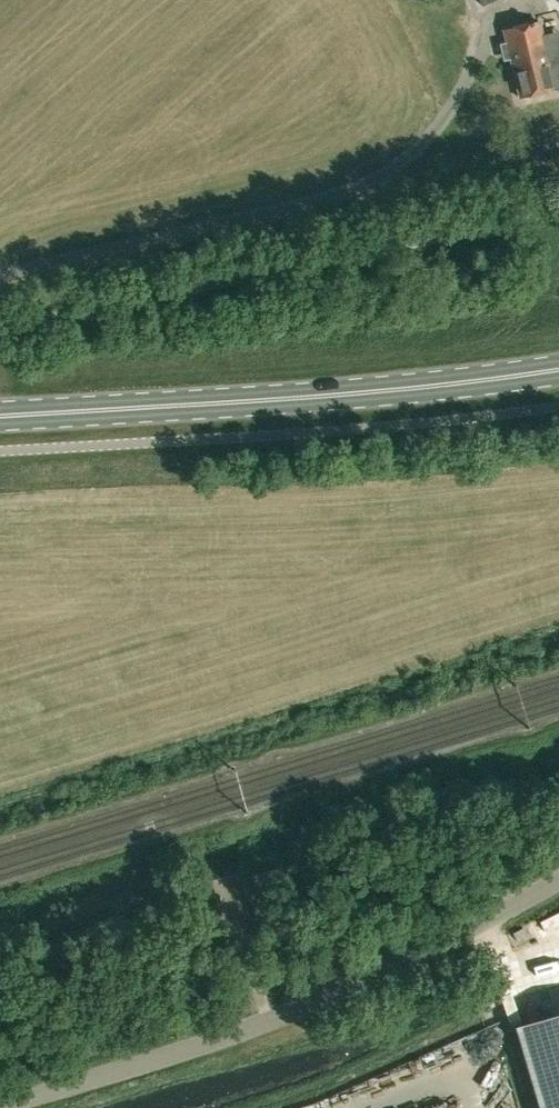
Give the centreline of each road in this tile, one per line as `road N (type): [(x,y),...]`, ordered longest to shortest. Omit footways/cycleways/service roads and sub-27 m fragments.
road 1 (unclassified): [(0,1104),(324,999),(558,881)]
road 2 (primary): [(0,422),(386,403),(558,380)]

